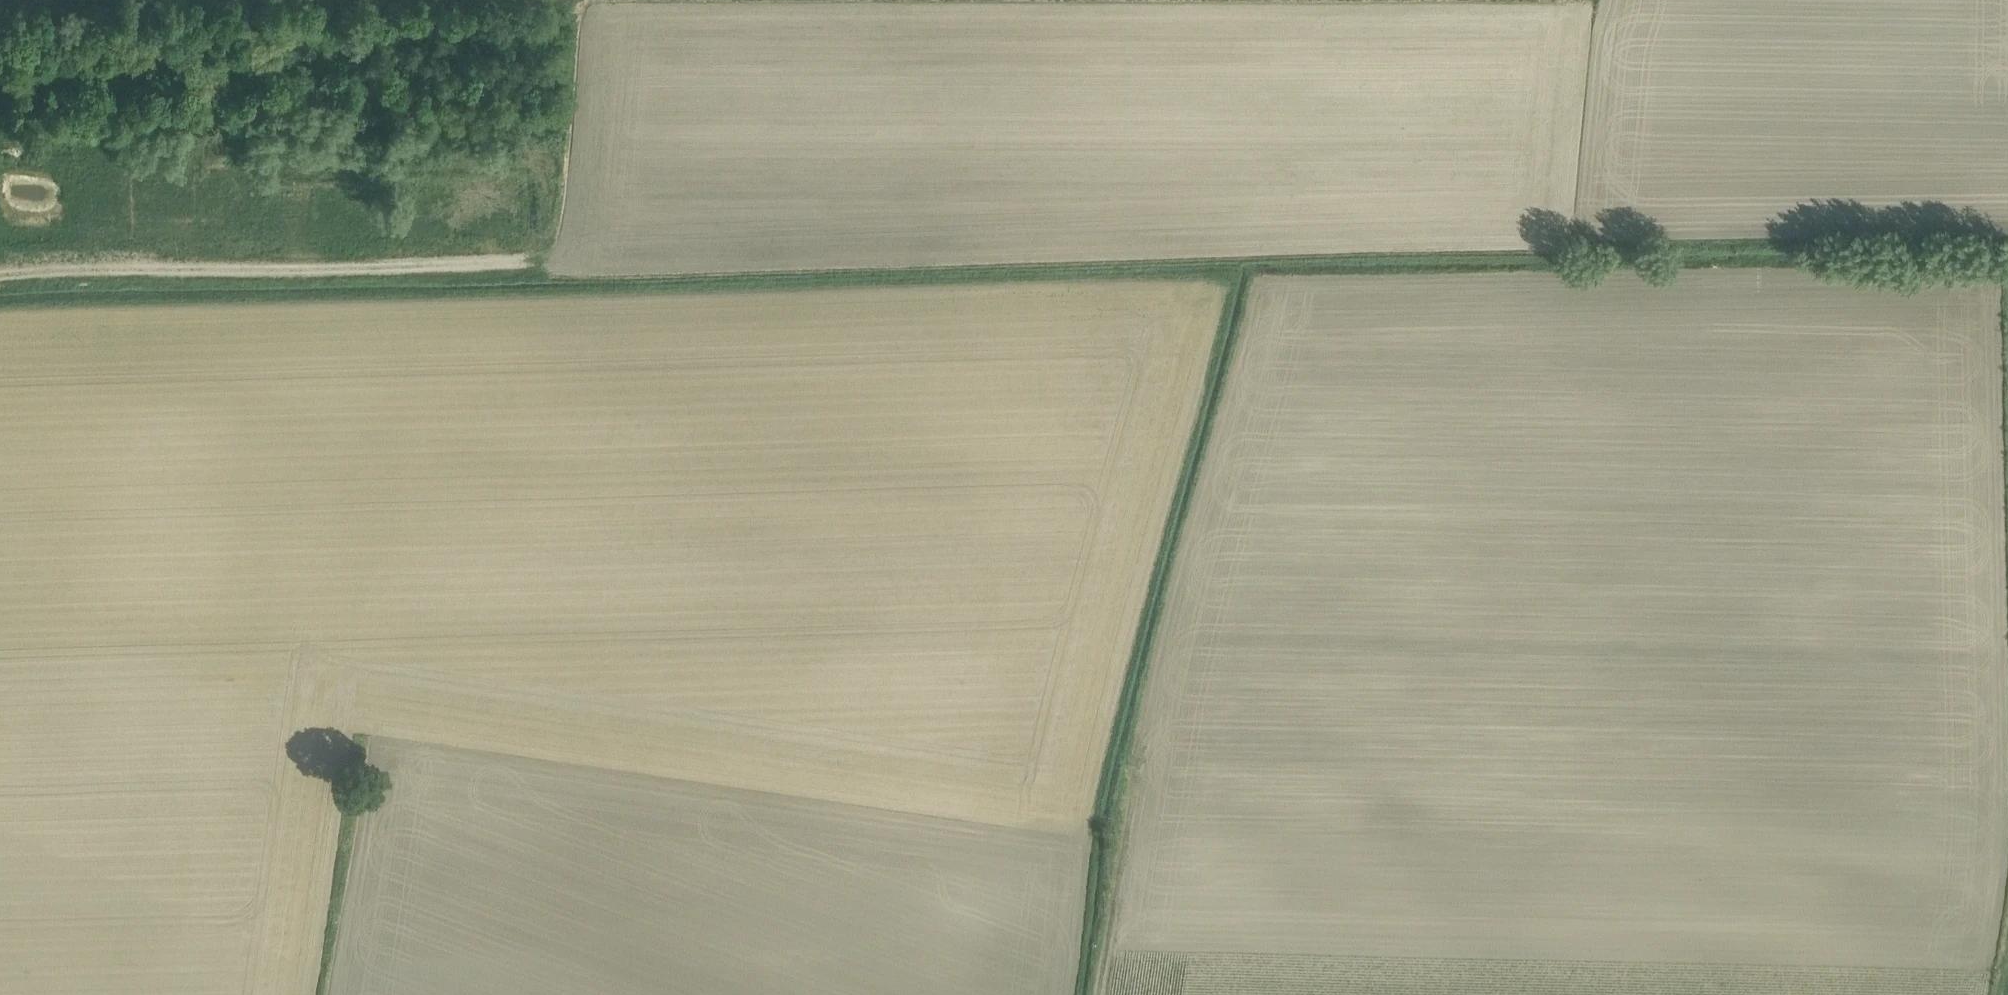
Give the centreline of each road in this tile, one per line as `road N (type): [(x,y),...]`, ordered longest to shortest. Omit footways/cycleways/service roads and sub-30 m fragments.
road 1 (track): [(365,263),(201,270),(92,252)]
road 2 (track): [(106,198),(104,238),(92,252),(71,263),(0,274)]

